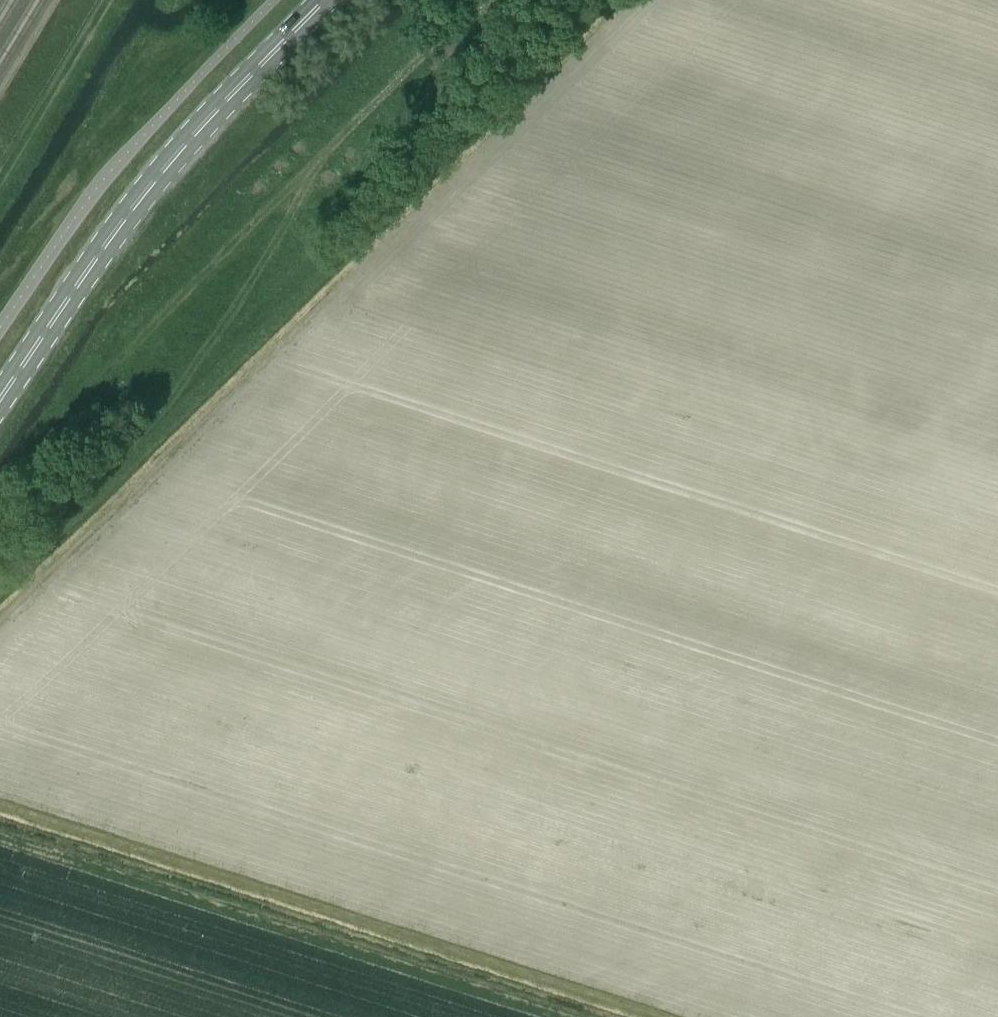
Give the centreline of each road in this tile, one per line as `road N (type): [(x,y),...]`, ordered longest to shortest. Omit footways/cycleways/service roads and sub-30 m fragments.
road 1 (primary): [(0,394),(164,165),(319,0)]
road 2 (track): [(257,215),(442,42),(503,0)]

